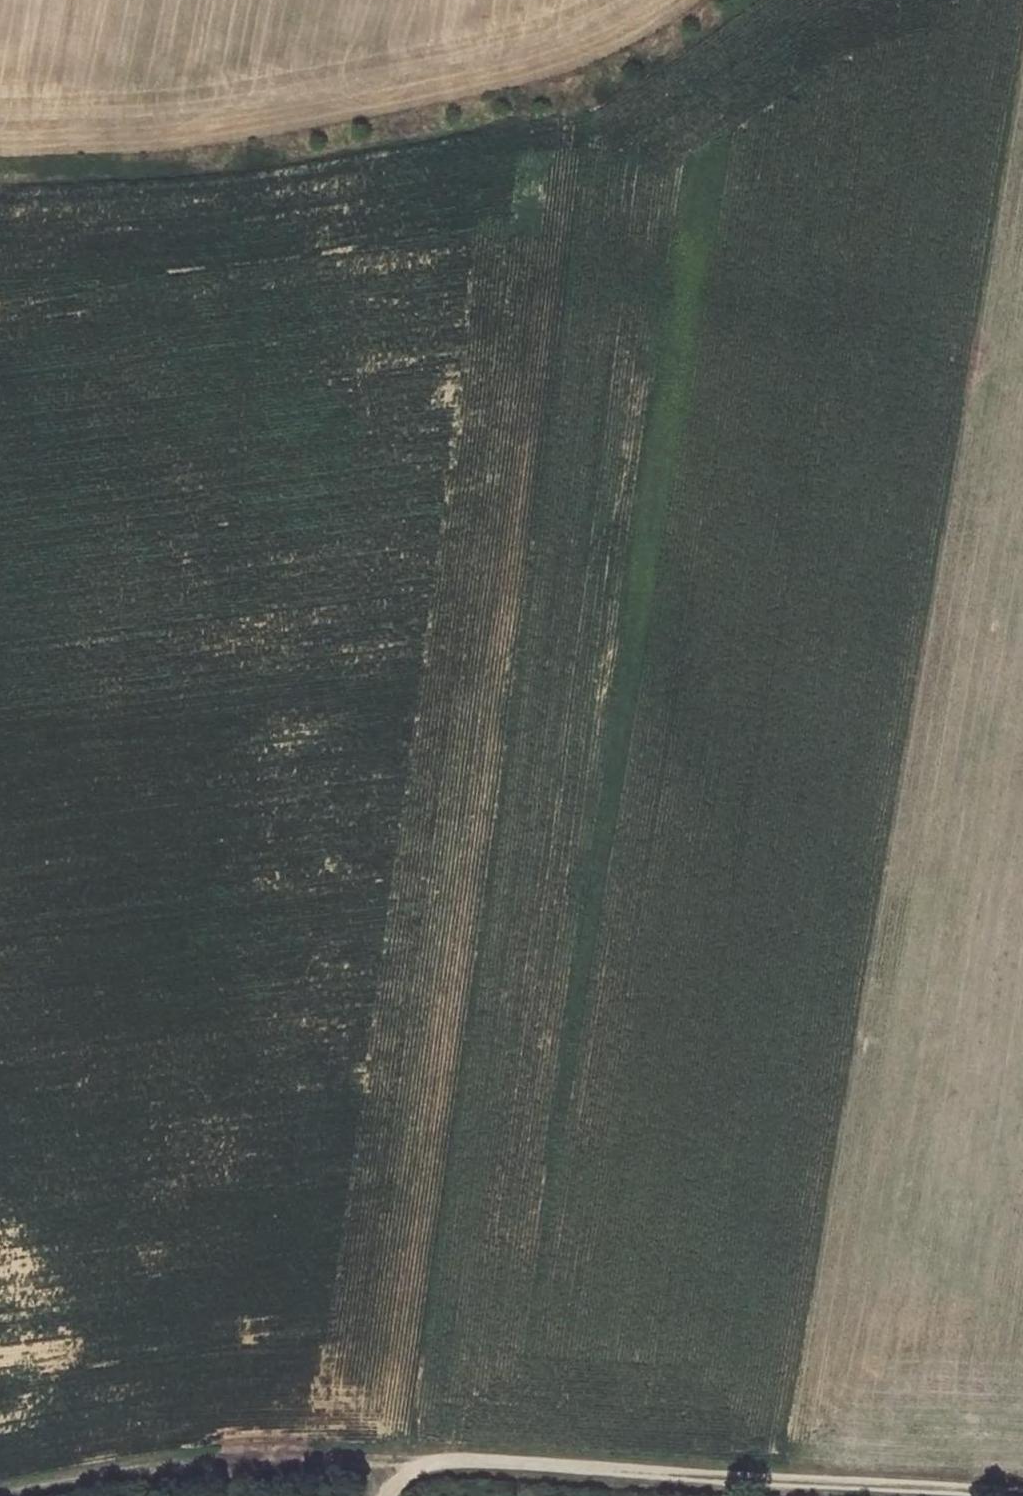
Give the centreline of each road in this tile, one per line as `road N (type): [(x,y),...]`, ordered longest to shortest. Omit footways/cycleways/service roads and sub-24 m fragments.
road 1 (track): [(1022,1494),(432,1459)]
road 2 (track): [(432,1459),(254,1458),(0,1495)]

